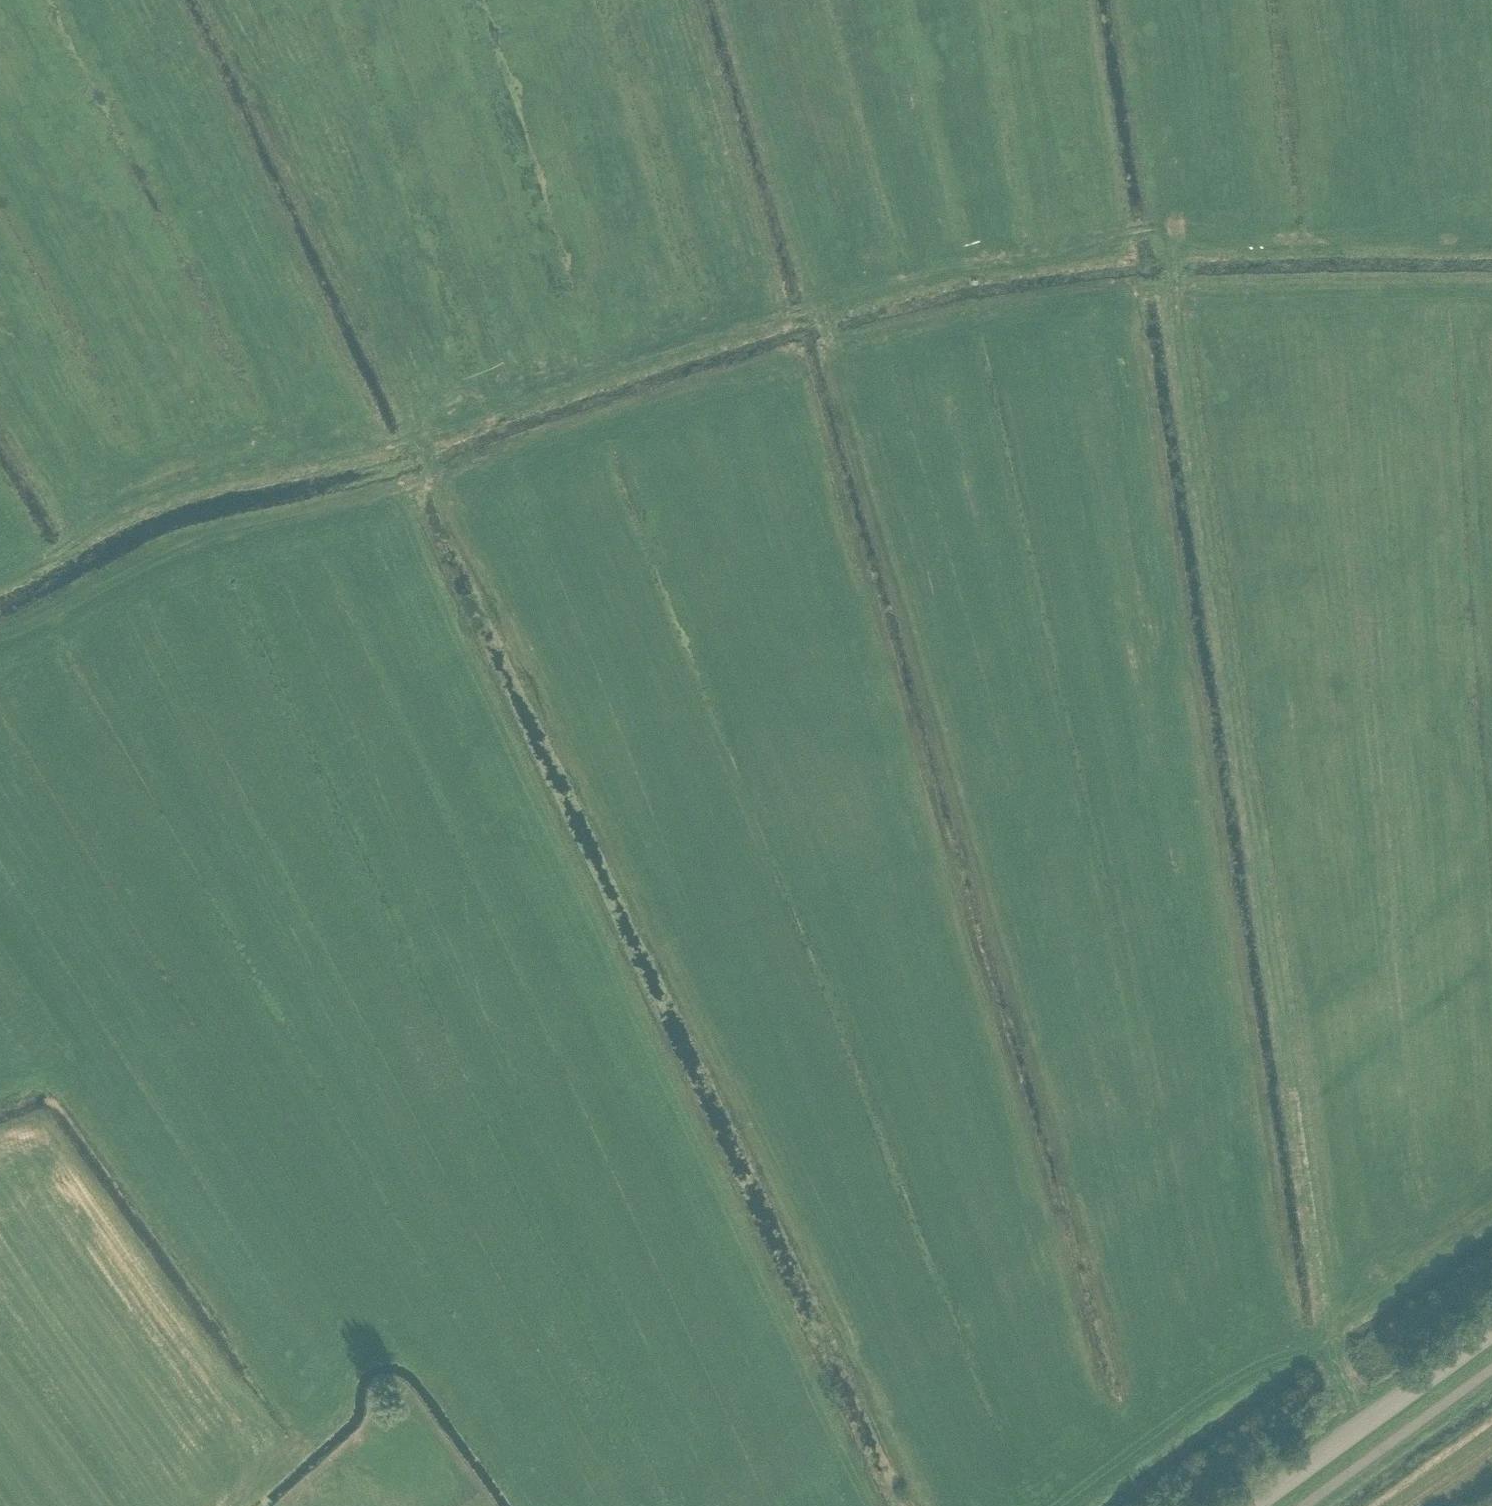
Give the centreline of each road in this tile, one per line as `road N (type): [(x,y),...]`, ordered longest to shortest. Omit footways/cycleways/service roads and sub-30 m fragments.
road 1 (secondary): [(1255,1505),(1491,1335)]

